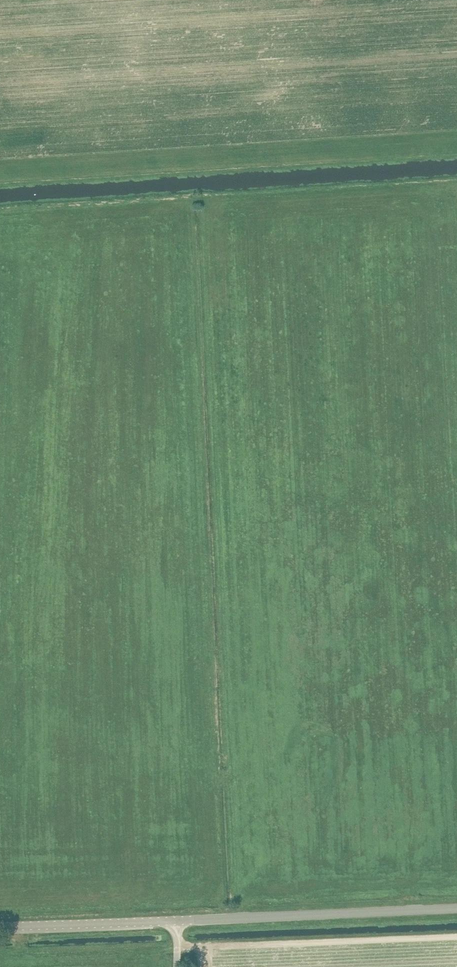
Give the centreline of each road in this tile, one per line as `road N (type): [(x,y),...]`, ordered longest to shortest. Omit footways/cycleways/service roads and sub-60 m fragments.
road 1 (unclassified): [(178,921),(456,909)]
road 2 (unclassified): [(0,926),(178,921)]

